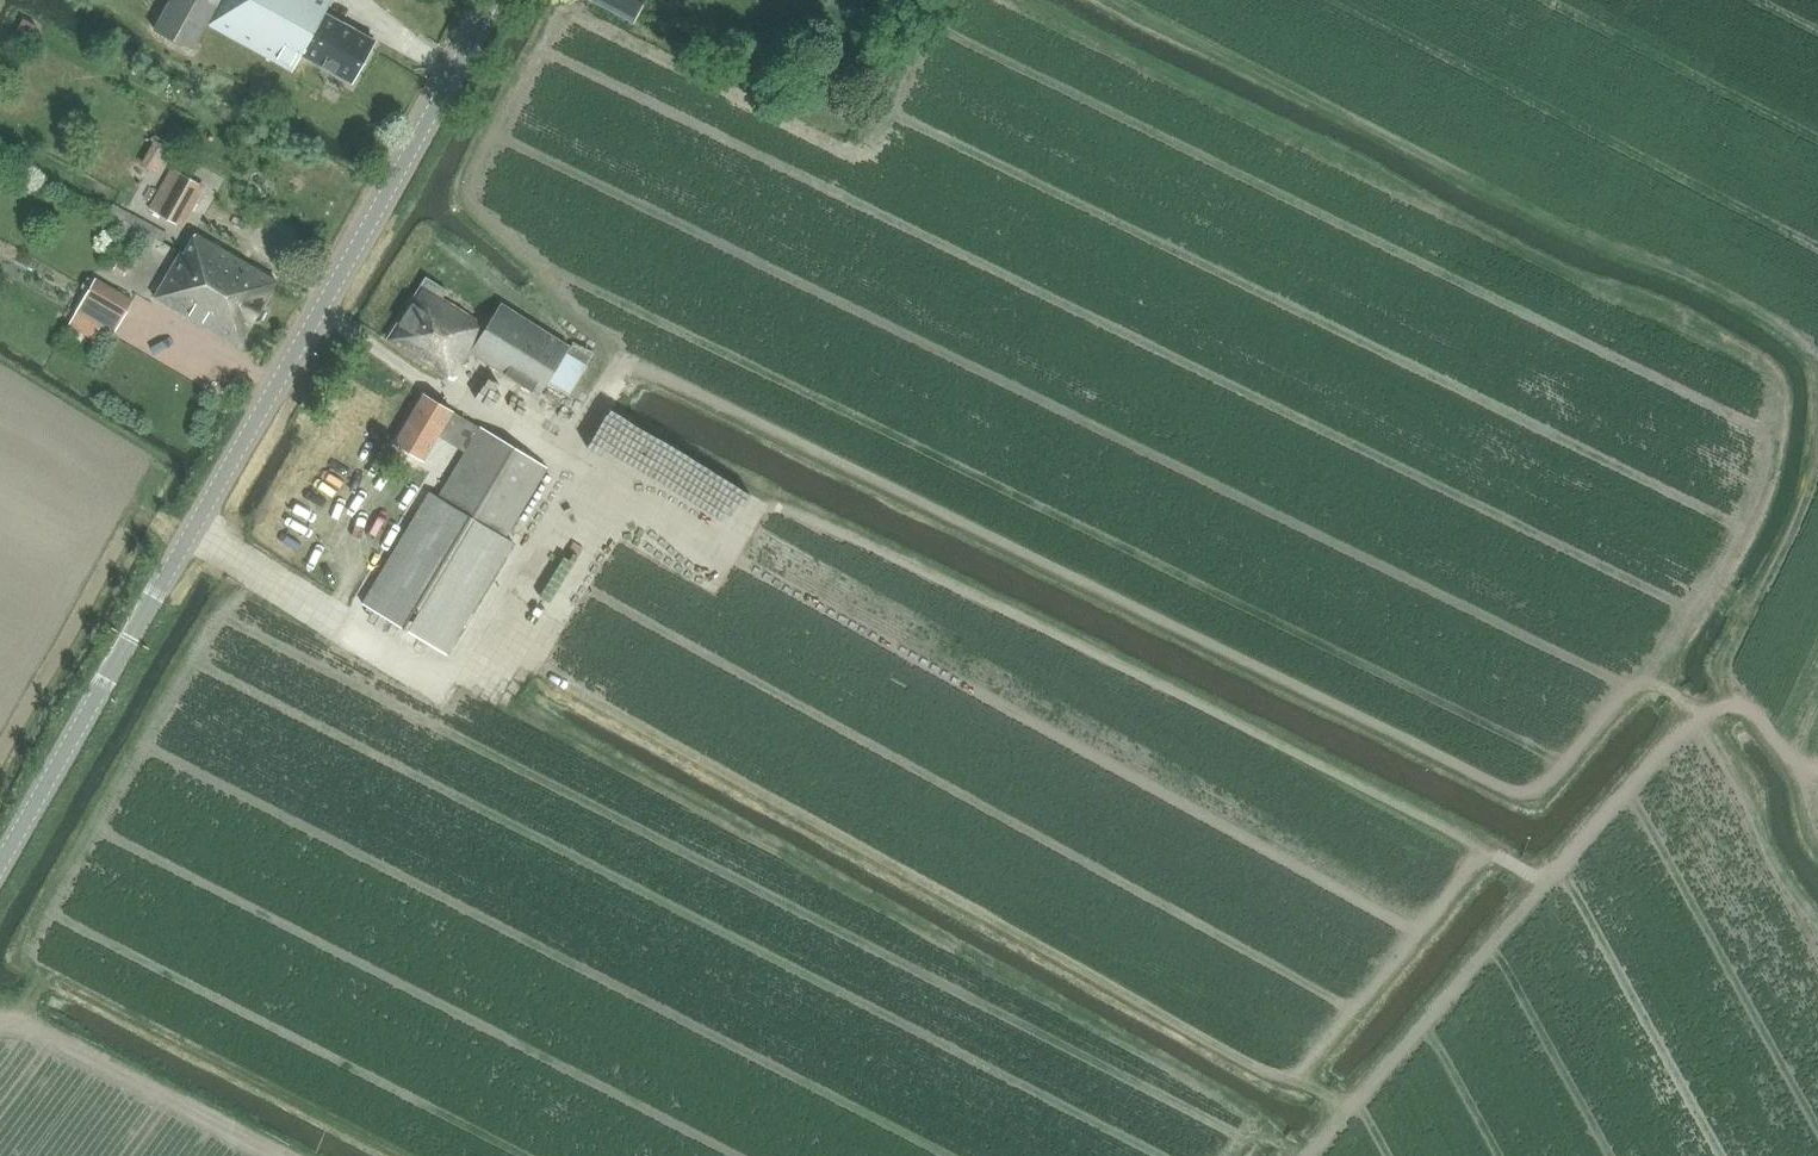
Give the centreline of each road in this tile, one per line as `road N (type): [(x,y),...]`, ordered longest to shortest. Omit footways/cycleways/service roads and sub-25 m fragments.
road 1 (tertiary): [(0,870),(493,0)]
road 2 (track): [(1817,348),(1769,315),(1111,0)]

